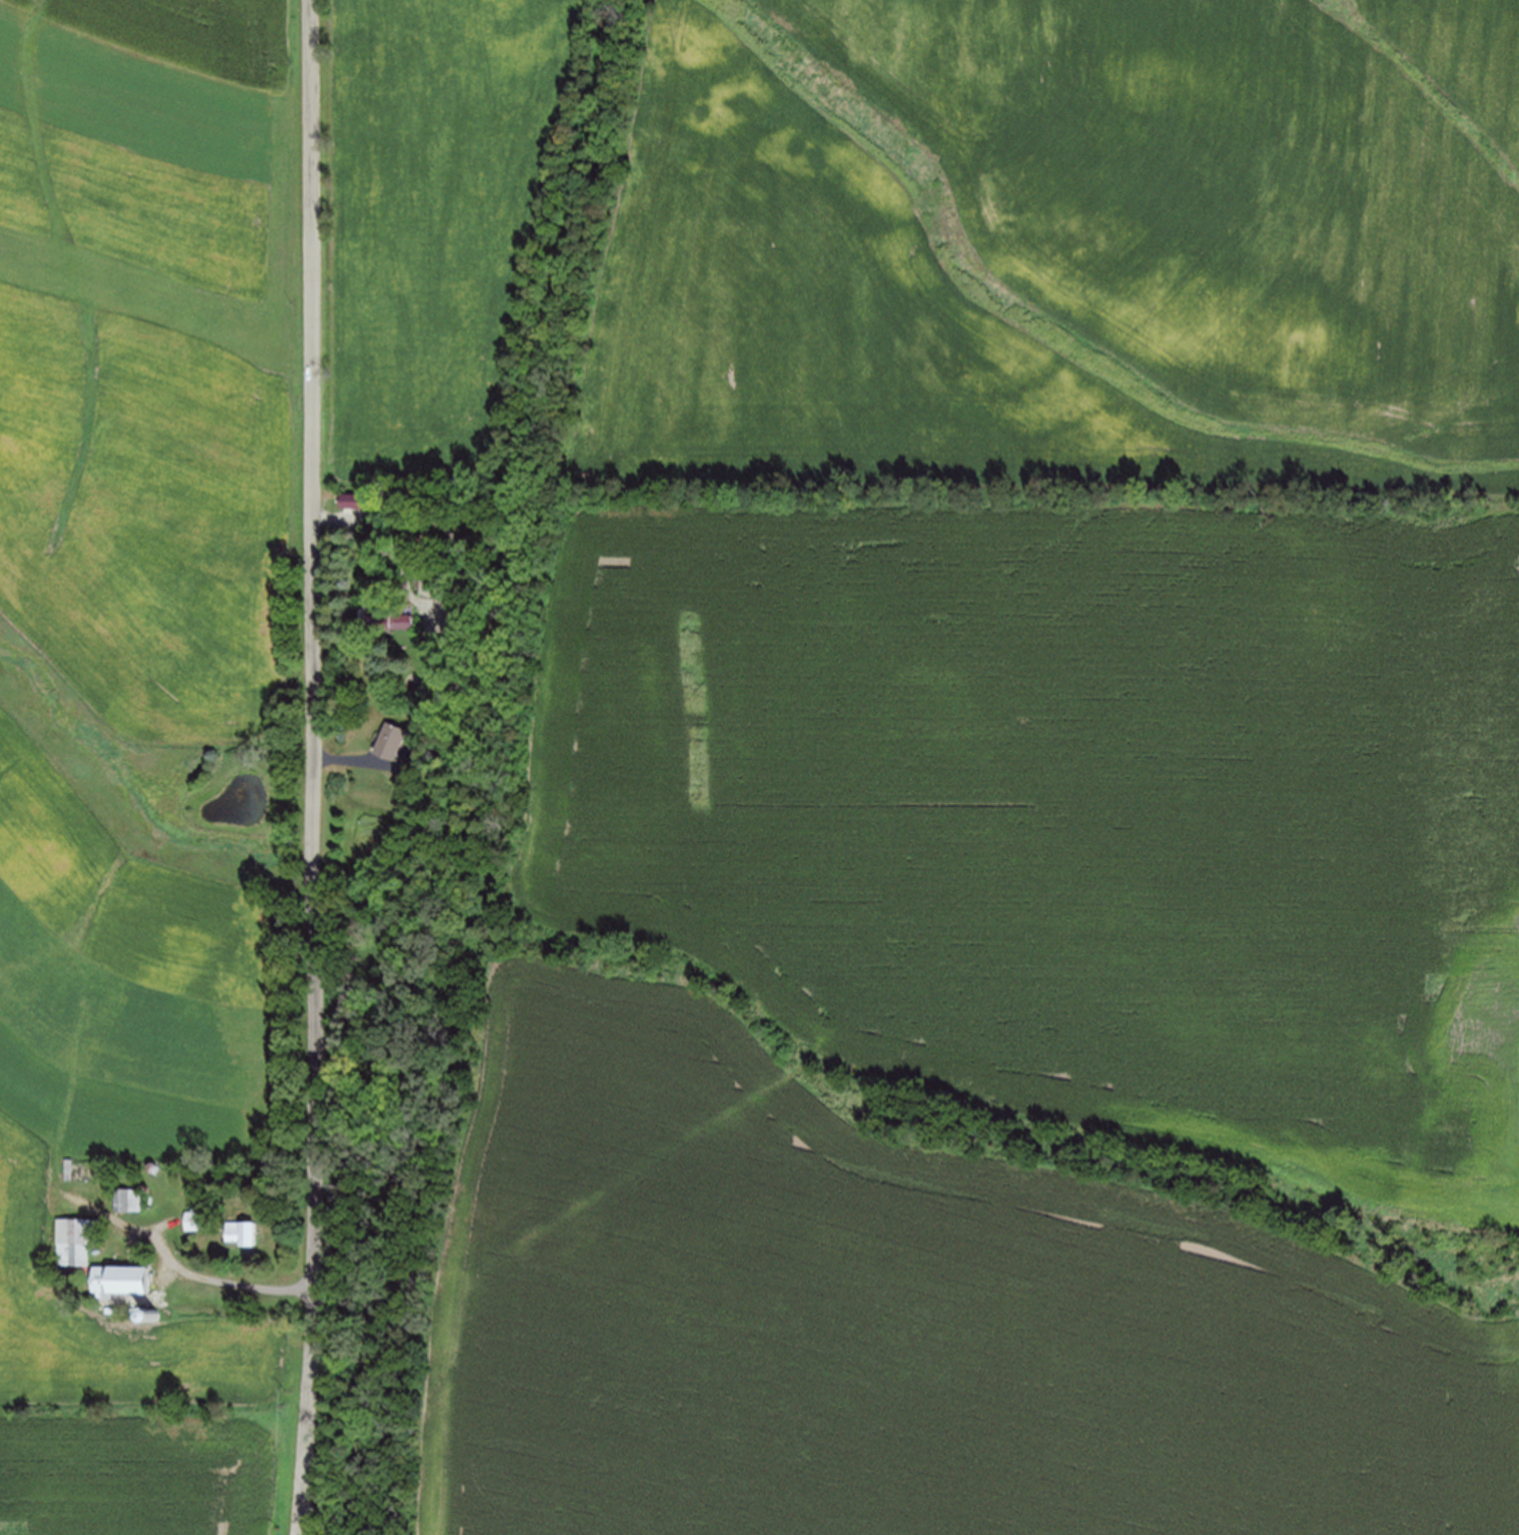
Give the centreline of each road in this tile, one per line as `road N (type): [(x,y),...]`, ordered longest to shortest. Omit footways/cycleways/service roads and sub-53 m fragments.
road 1 (residential): [(295,1534),(308,1252),(305,0)]

